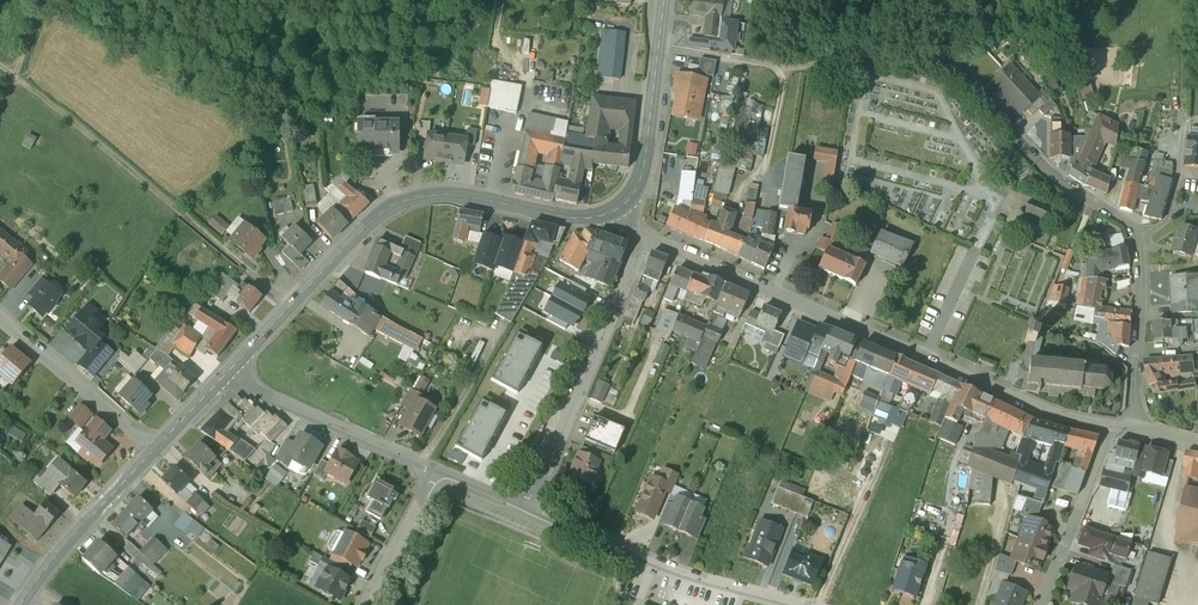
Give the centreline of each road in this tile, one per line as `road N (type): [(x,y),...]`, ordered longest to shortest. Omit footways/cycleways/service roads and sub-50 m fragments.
road 1 (residential): [(1138,240),(1131,219),(1059,173),(949,65),(884,51),(797,65),(659,42)]
road 2 (residential): [(646,236),(1035,408),(1108,431)]
road 3 (secondary): [(617,209),(585,217),(453,189),(414,194),(380,213),(227,372)]
road 4 (track): [(290,306),(14,72)]
road 5 (residential): [(646,236),(524,508)]
road 6 (residential): [(790,604),(697,580),(524,508)]
road 7 (residential): [(1138,240),(1168,216),(1178,181),(1185,0)]
road 8 (residential): [(441,472),(227,372)]
road 9 (secondary): [(154,449),(21,604)]
road 10 (residential): [(154,449),(0,322)]
road 11 (residential): [(1136,433),(1138,240)]
road 12 (residential): [(1043,604),(1108,431)]
road 13 (secondary): [(659,42),(645,160),(617,209)]
road 14 (residential): [(363,604),(441,472)]

